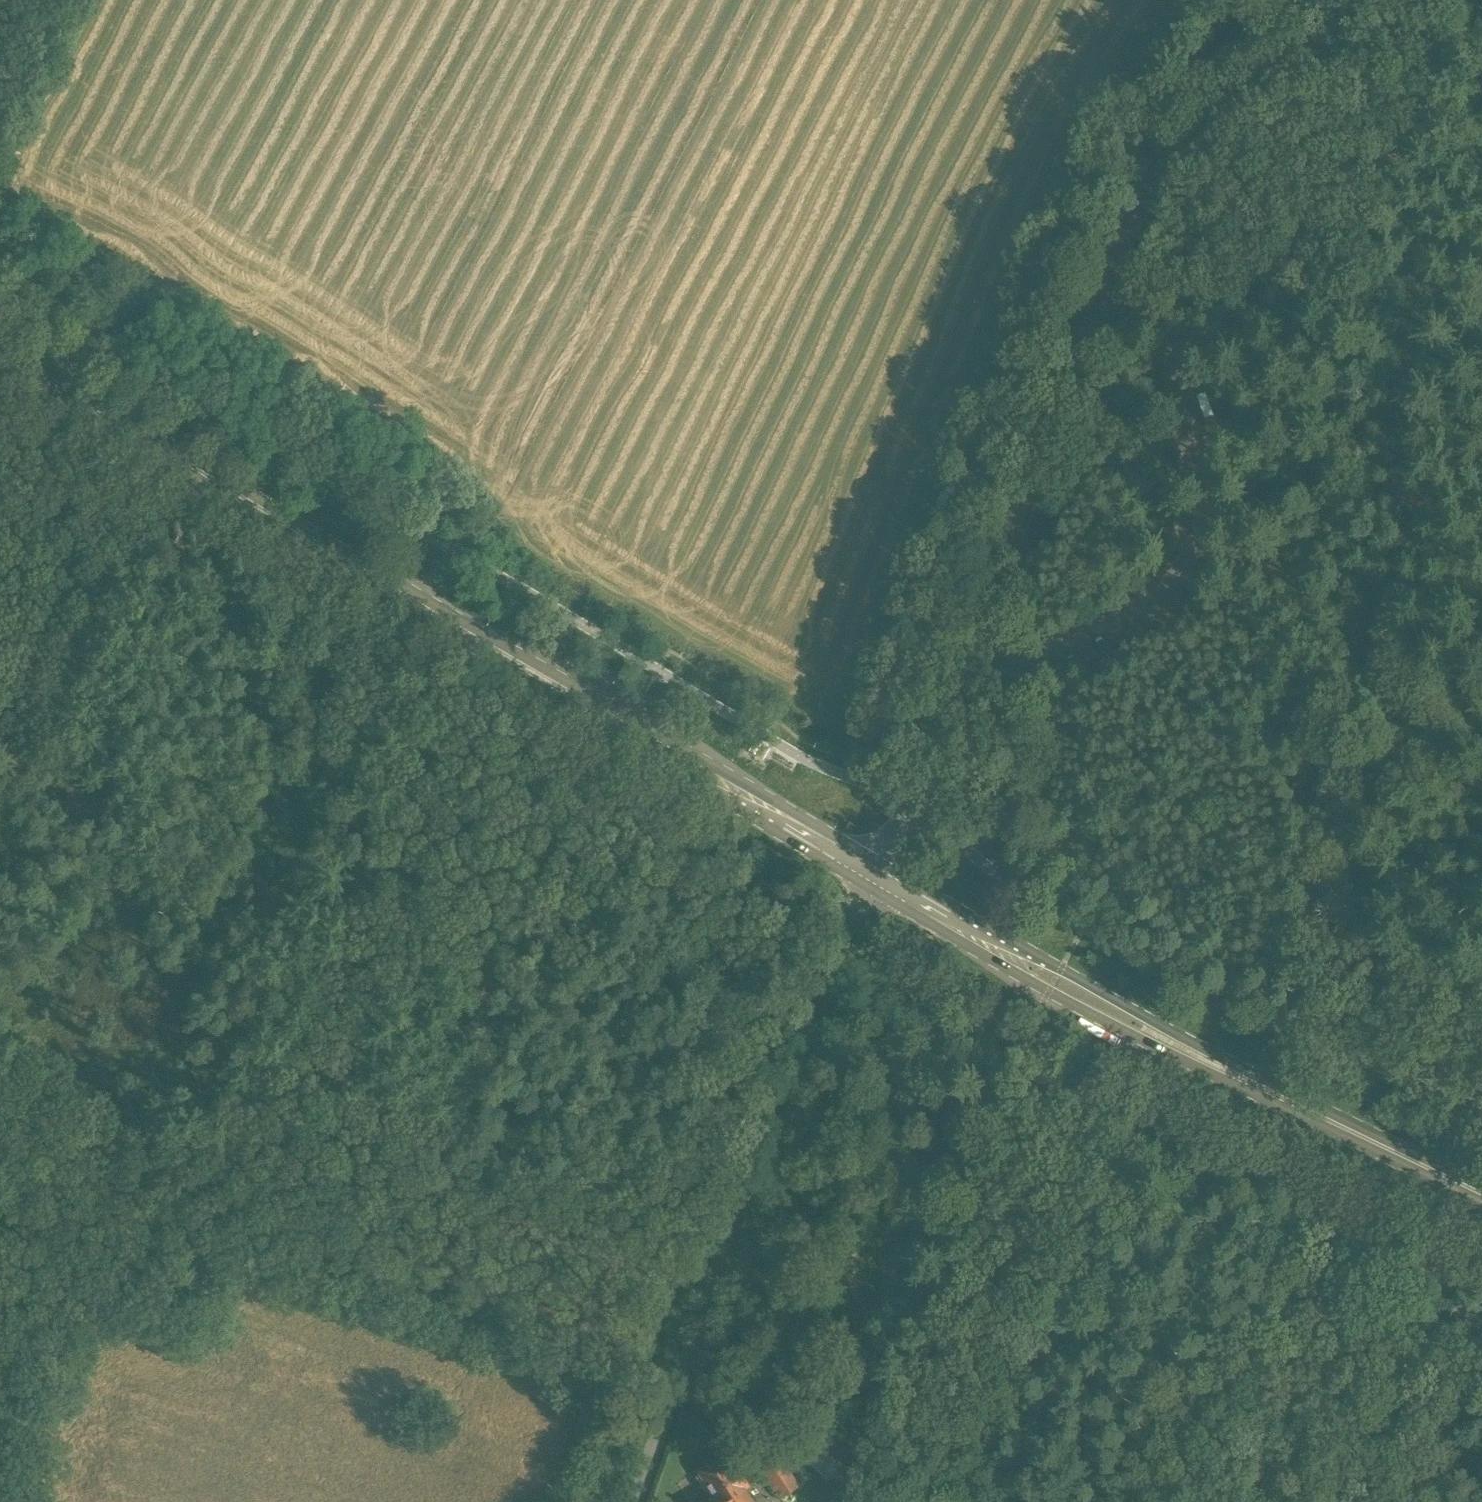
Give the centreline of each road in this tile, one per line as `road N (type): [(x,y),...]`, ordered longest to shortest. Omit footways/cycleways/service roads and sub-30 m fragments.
road 1 (unclassified): [(861,884),(1137,197),(1198,117),(1352,0)]
road 2 (primary): [(861,884),(0,351)]
road 3 (track): [(29,737),(387,921),(622,737),(665,675)]
road 4 (primary): [(1481,1196),(861,884)]
road 5 (unclassified): [(632,1501),(861,884)]
road 6 (track): [(1481,910),(1437,802),(1423,731),(1343,608),(1320,590),(1231,571)]

